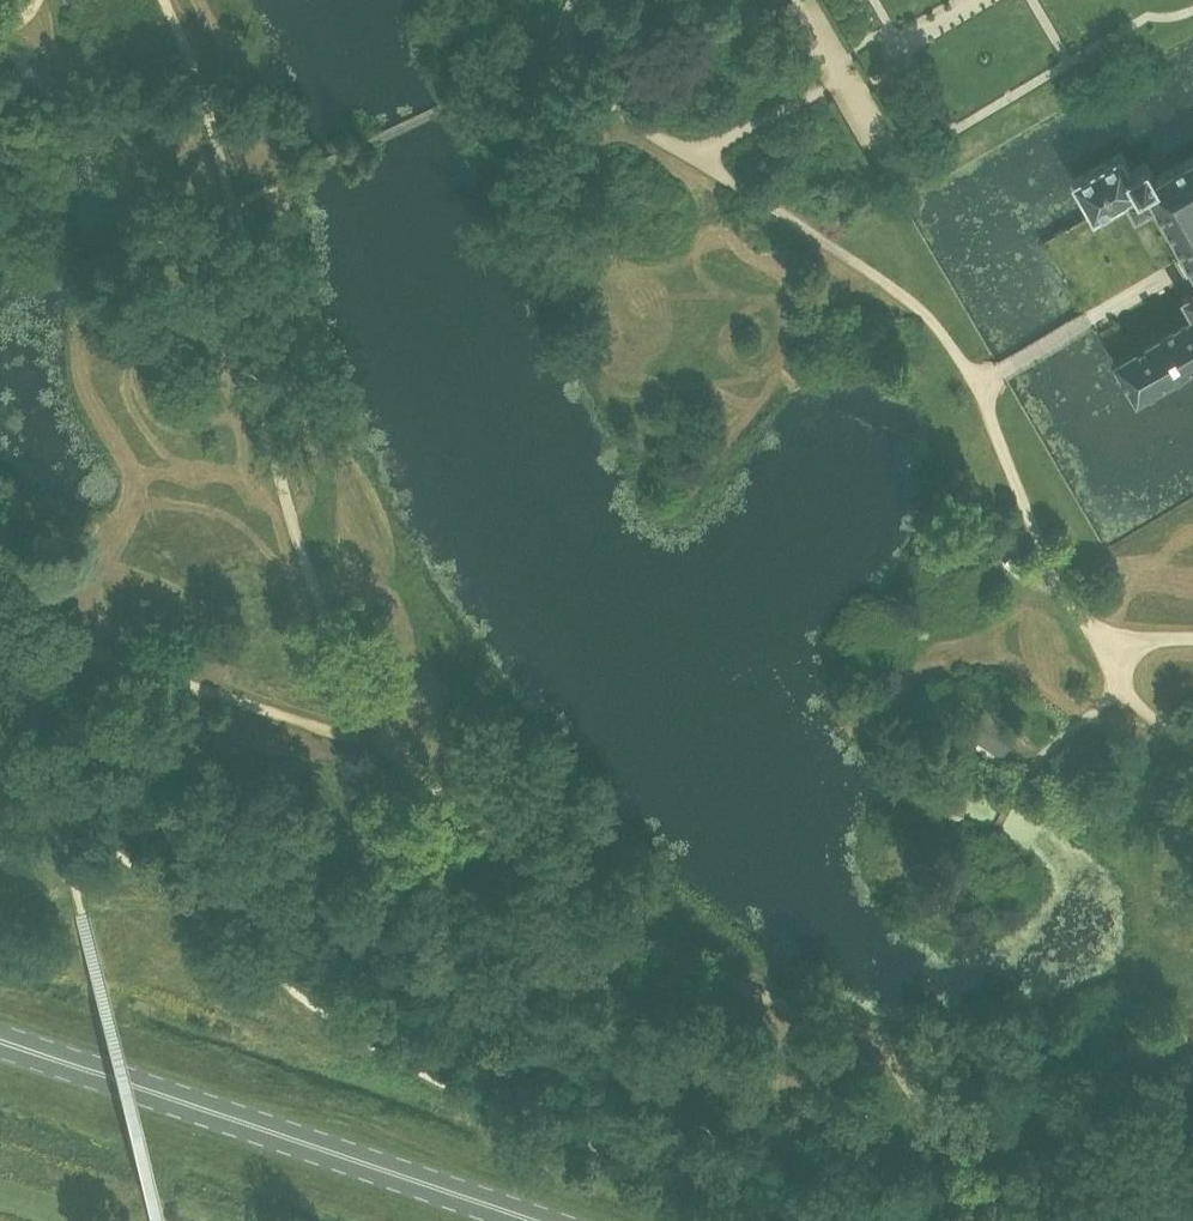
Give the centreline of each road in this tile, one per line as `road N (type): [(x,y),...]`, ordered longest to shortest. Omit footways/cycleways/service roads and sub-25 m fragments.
road 1 (primary): [(26,1049),(546,1220)]

